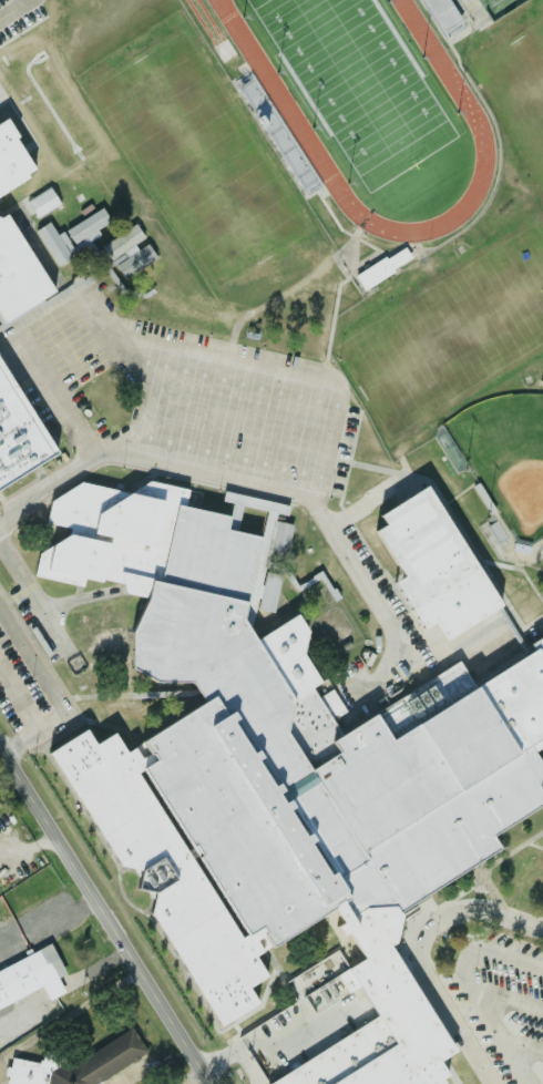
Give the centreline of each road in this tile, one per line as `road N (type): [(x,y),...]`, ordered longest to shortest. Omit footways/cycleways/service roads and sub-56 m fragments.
road 1 (residential): [(206,1068),(0,738)]

